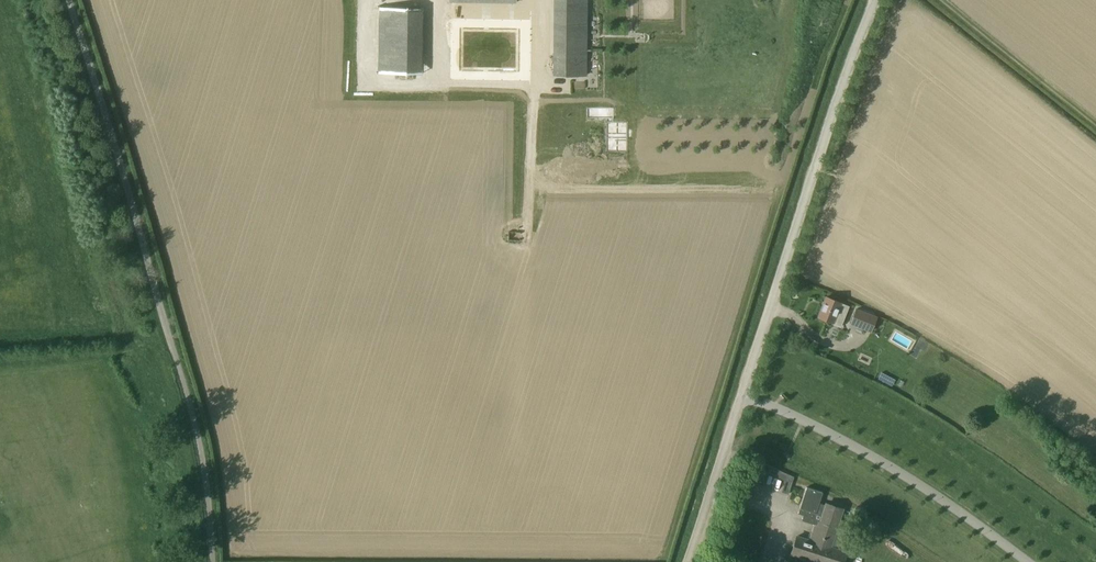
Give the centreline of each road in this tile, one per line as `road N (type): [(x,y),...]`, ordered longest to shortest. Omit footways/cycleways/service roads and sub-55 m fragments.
road 1 (unclassified): [(69,0),(198,440),(213,561)]
road 2 (unclassified): [(745,392),(878,0)]
road 3 (unclassified): [(745,392),(881,460),(1028,561)]
road 4 (unclassified): [(689,561),(745,392)]

